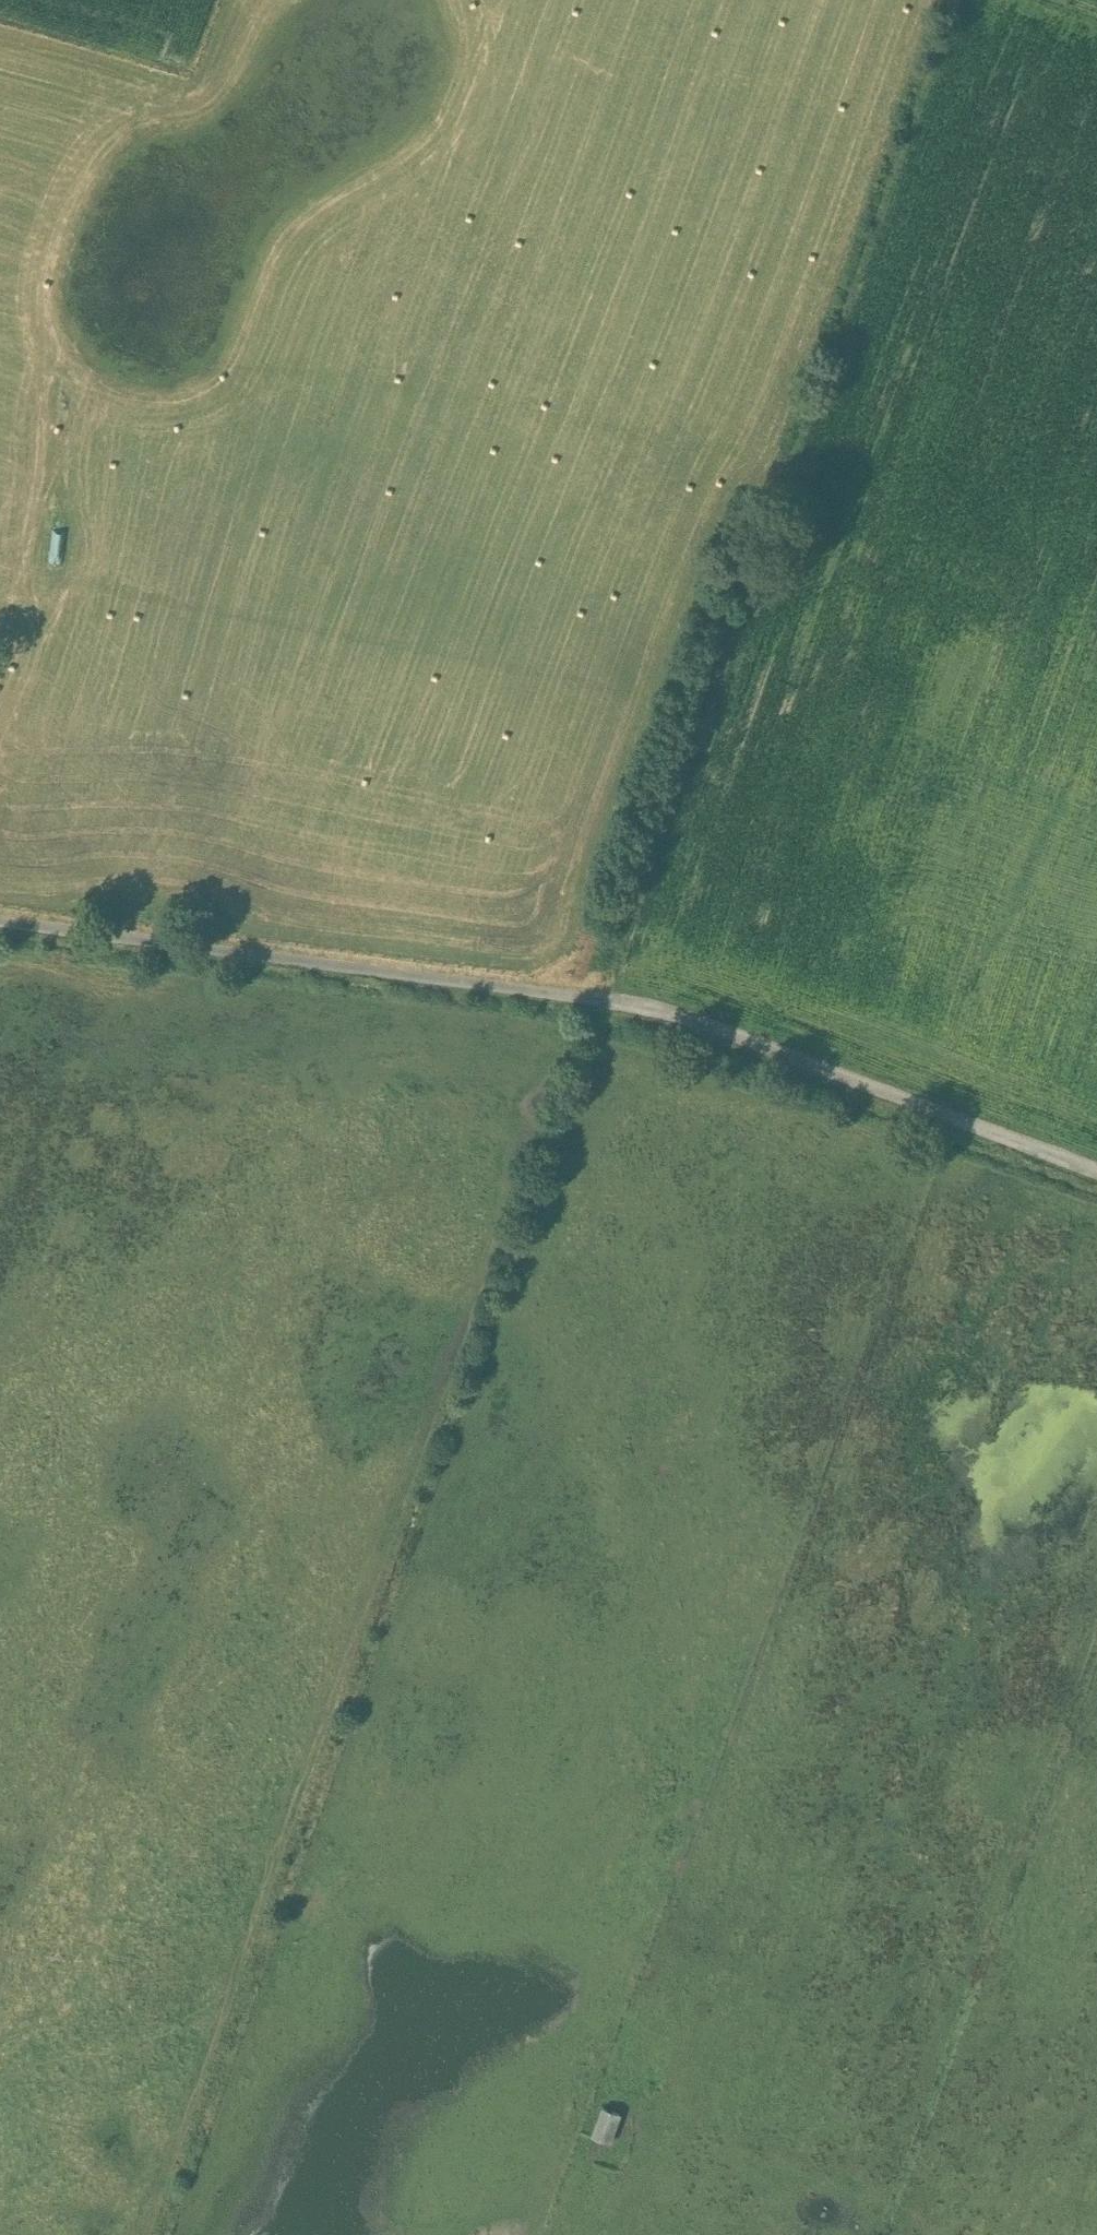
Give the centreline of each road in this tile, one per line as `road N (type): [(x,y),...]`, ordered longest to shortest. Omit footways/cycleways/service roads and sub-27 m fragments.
road 1 (unclassified): [(1096,1168),(645,1005),(0,920)]

